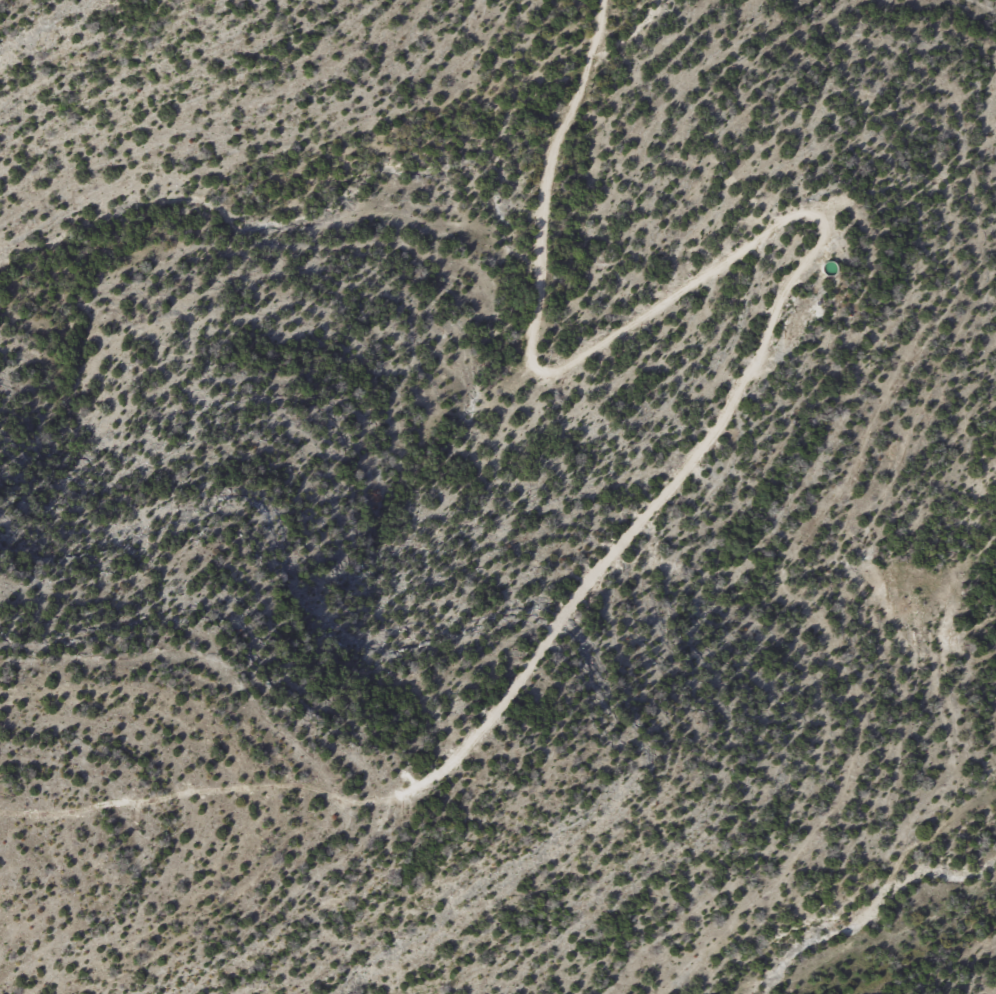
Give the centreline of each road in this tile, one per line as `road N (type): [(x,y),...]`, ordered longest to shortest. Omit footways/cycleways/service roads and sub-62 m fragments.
road 1 (residential): [(827,305),(850,223),(818,214),(594,358),(560,371),(538,367),(536,321),(549,295),(540,281),(542,224),(554,159),(602,43),(608,0)]

